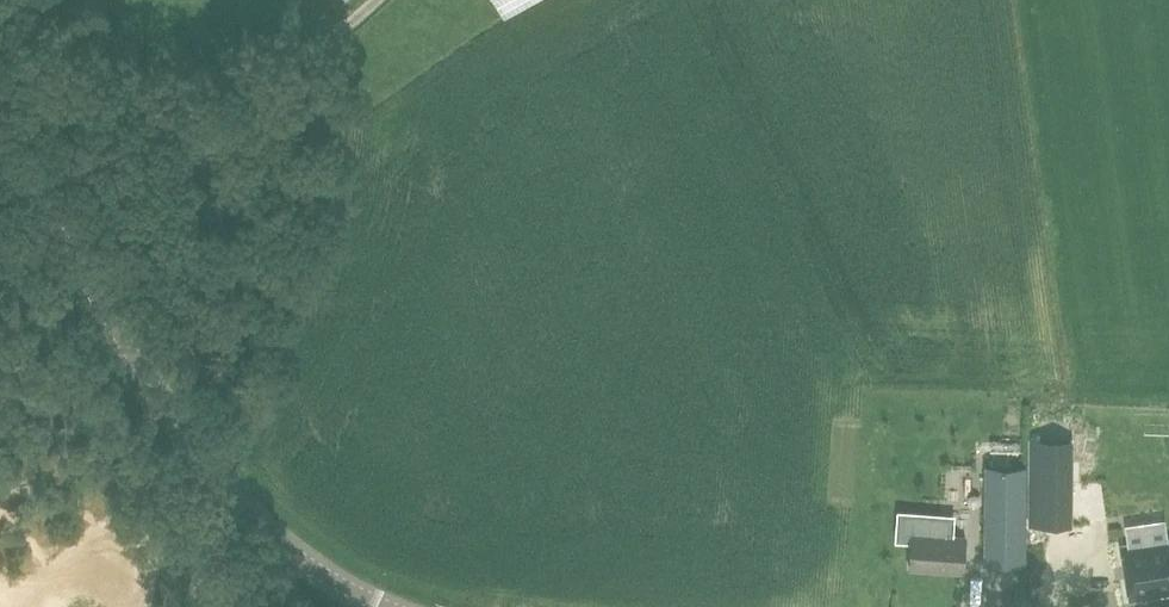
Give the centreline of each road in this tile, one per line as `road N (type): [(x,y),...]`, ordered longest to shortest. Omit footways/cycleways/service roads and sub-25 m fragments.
road 1 (tertiary): [(385,606),(289,550),(216,479),(0,133)]
road 2 (track): [(34,606),(101,530),(129,527),(149,553)]
road 3 (track): [(247,512),(152,568),(133,606)]

